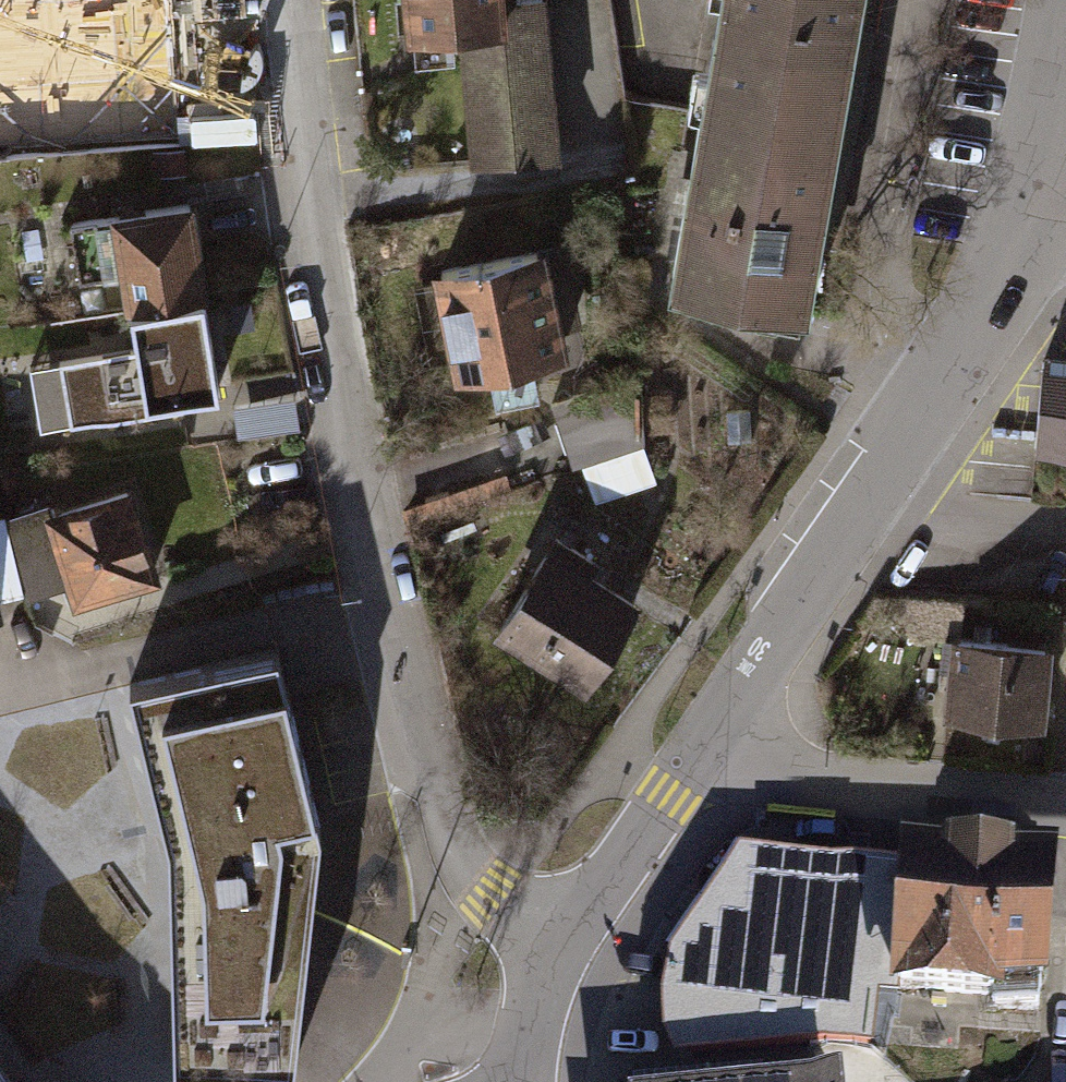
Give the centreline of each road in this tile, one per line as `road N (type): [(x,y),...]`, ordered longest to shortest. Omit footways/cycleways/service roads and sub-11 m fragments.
road 1 (residential): [(285,0),(339,394),(443,818),(469,868),(558,949)]
road 2 (residential): [(712,730),(930,403),(1065,151)]
road 3 (residential): [(712,730),(818,780),(1065,807)]
road 4 (residential): [(712,730),(558,949)]
road 5 (residential): [(558,949),(531,1013),(520,1081)]

